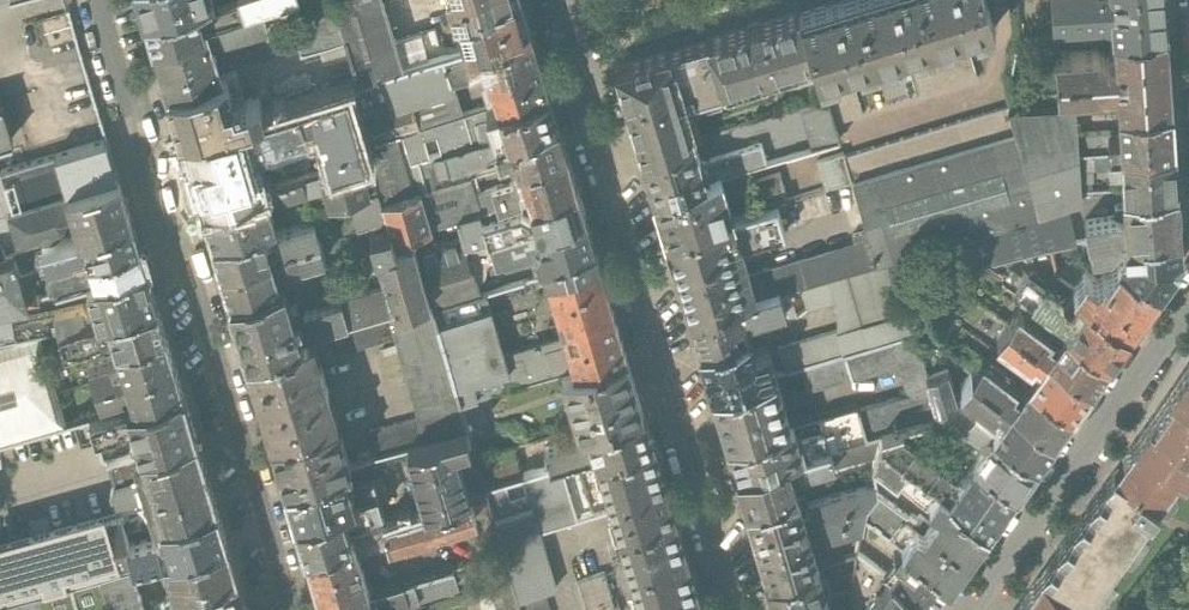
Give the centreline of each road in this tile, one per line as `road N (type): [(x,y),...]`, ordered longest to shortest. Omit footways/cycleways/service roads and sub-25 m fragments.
road 1 (residential): [(102,0),(145,113),(293,609)]
road 2 (residential): [(738,609),(558,0)]
road 3 (residential): [(974,609),(1188,311)]

